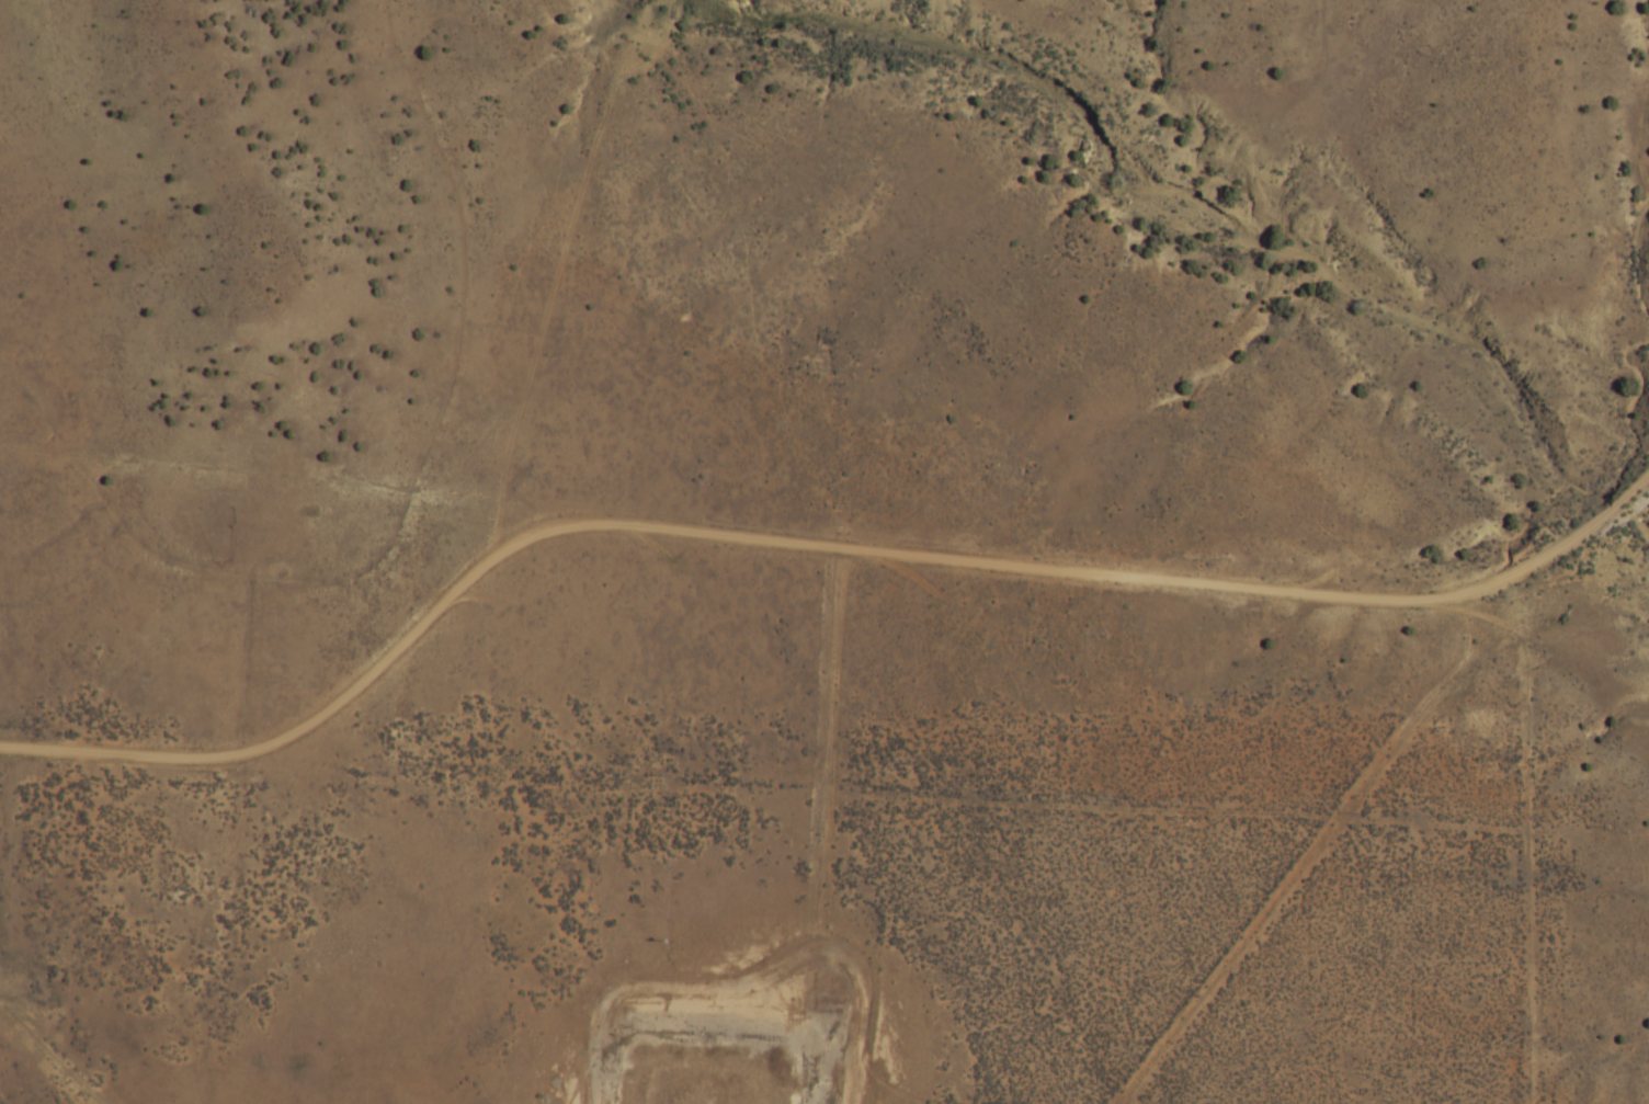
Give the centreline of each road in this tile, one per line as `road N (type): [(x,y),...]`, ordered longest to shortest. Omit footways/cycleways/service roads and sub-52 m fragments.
road 1 (residential): [(0,775),(141,758),(823,775),(1231,810),(1648,860)]

